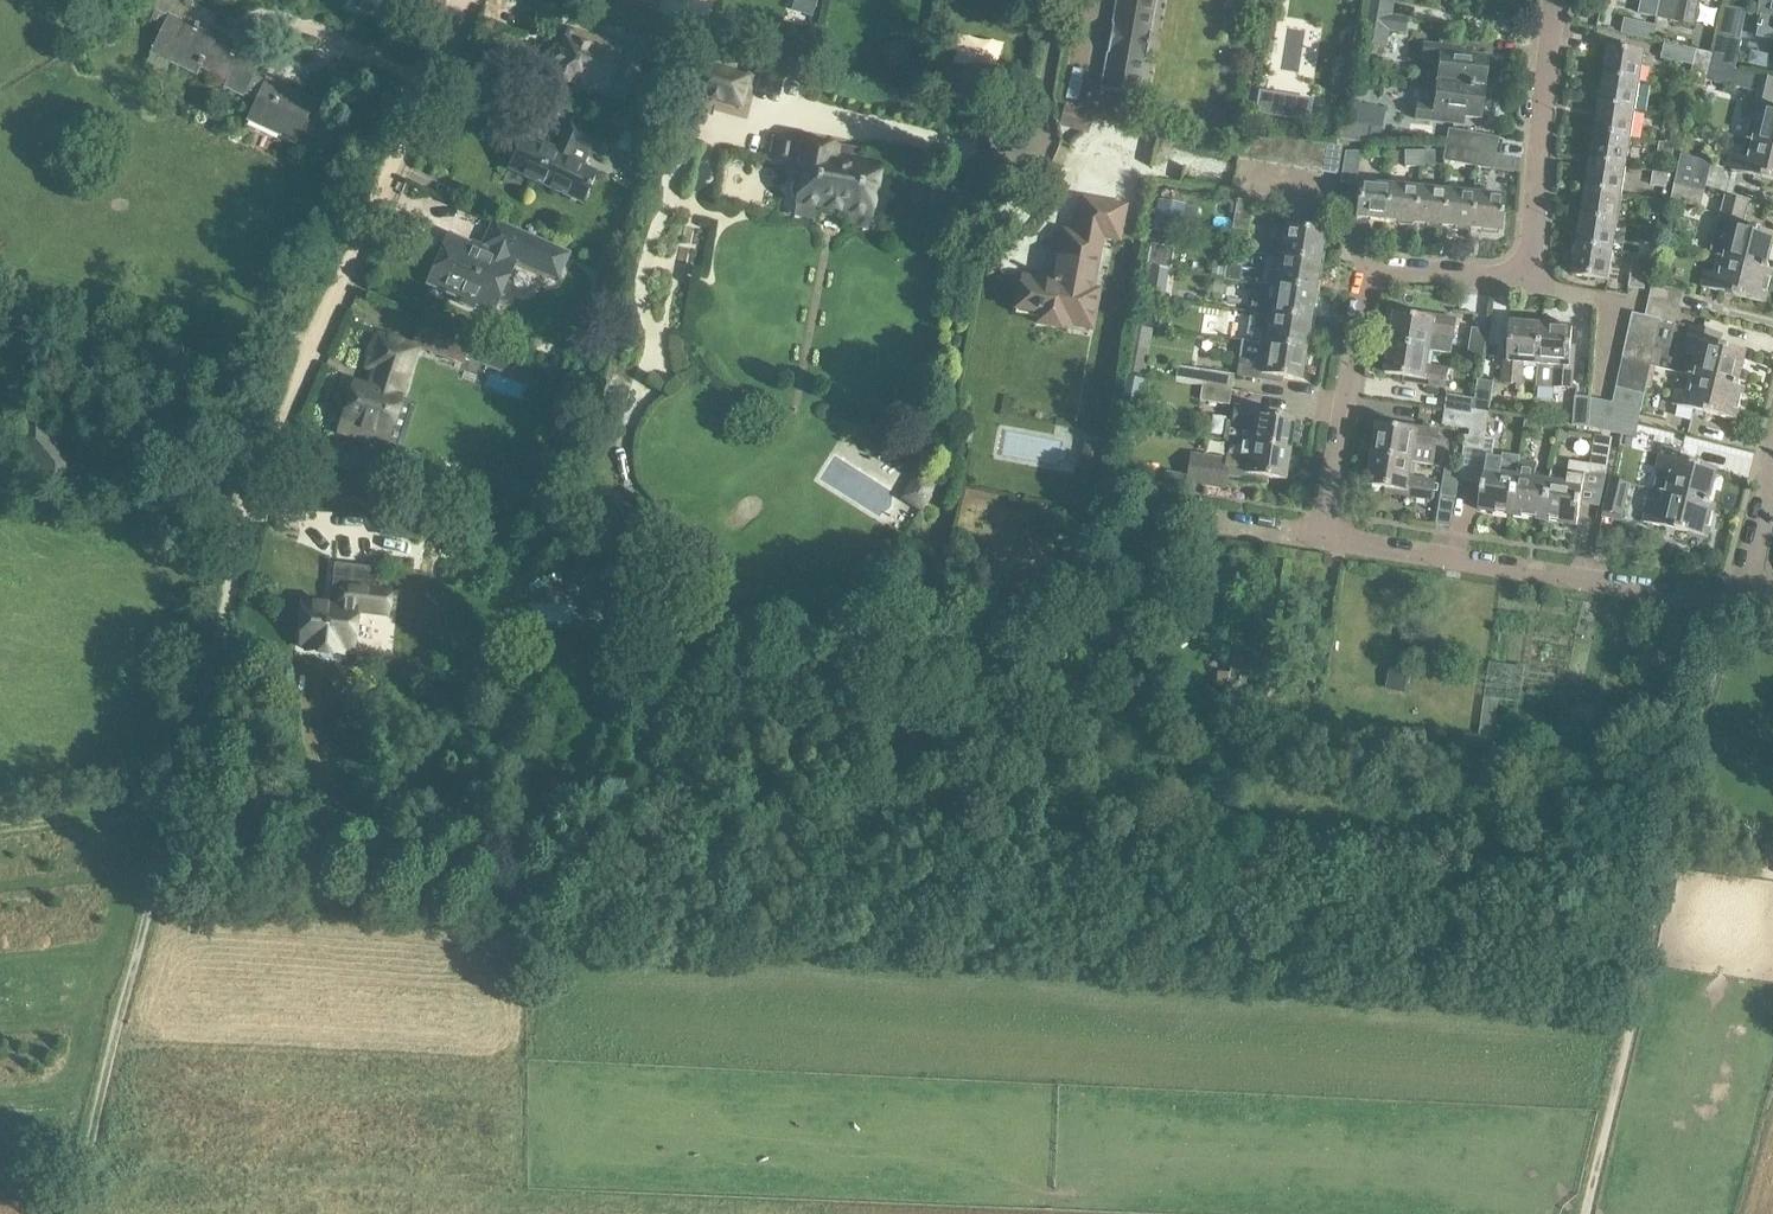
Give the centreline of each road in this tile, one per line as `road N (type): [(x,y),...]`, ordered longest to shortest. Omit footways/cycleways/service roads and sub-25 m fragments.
road 1 (track): [(66,1213),(243,531)]
road 2 (residential): [(1327,537),(1372,275),(1396,269),(1525,278),(1555,0)]
road 3 (track): [(1588,1213),(1675,863),(1721,627)]
road 4 (track): [(243,531),(285,413),(466,0)]
road 5 (residential): [(765,96),(994,147),(1019,145),(1041,106),(1060,0)]
road 6 (residential): [(1726,601),(1327,537)]
road 7 (residential): [(1327,537),(1184,515)]
road 8 (track): [(243,531),(105,510)]

